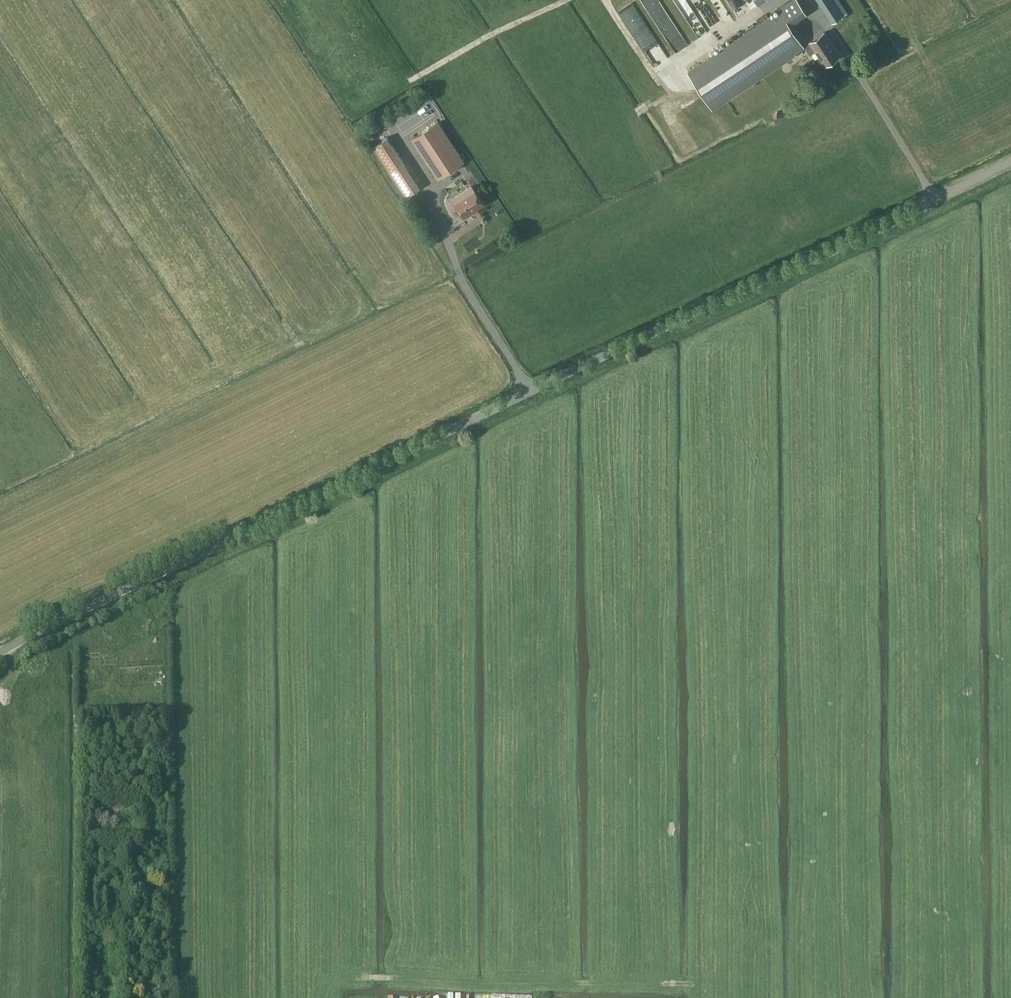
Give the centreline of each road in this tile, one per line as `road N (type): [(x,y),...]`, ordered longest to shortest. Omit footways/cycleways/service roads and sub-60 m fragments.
road 1 (unclassified): [(0,655),(1010,160)]
road 2 (track): [(563,0),(409,80)]

